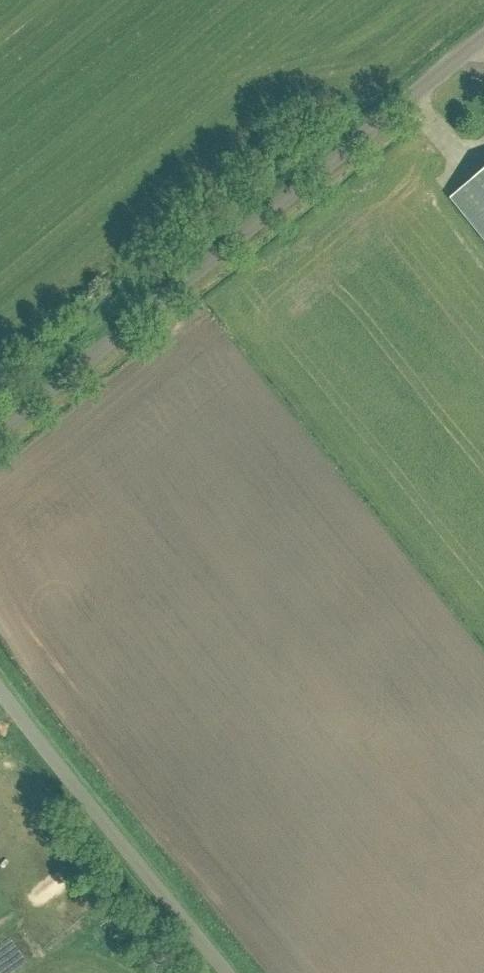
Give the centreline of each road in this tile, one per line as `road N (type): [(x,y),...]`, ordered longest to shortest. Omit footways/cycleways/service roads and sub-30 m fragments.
road 1 (unclassified): [(0,432),(483,38)]
road 2 (unclassified): [(0,689),(227,972)]

